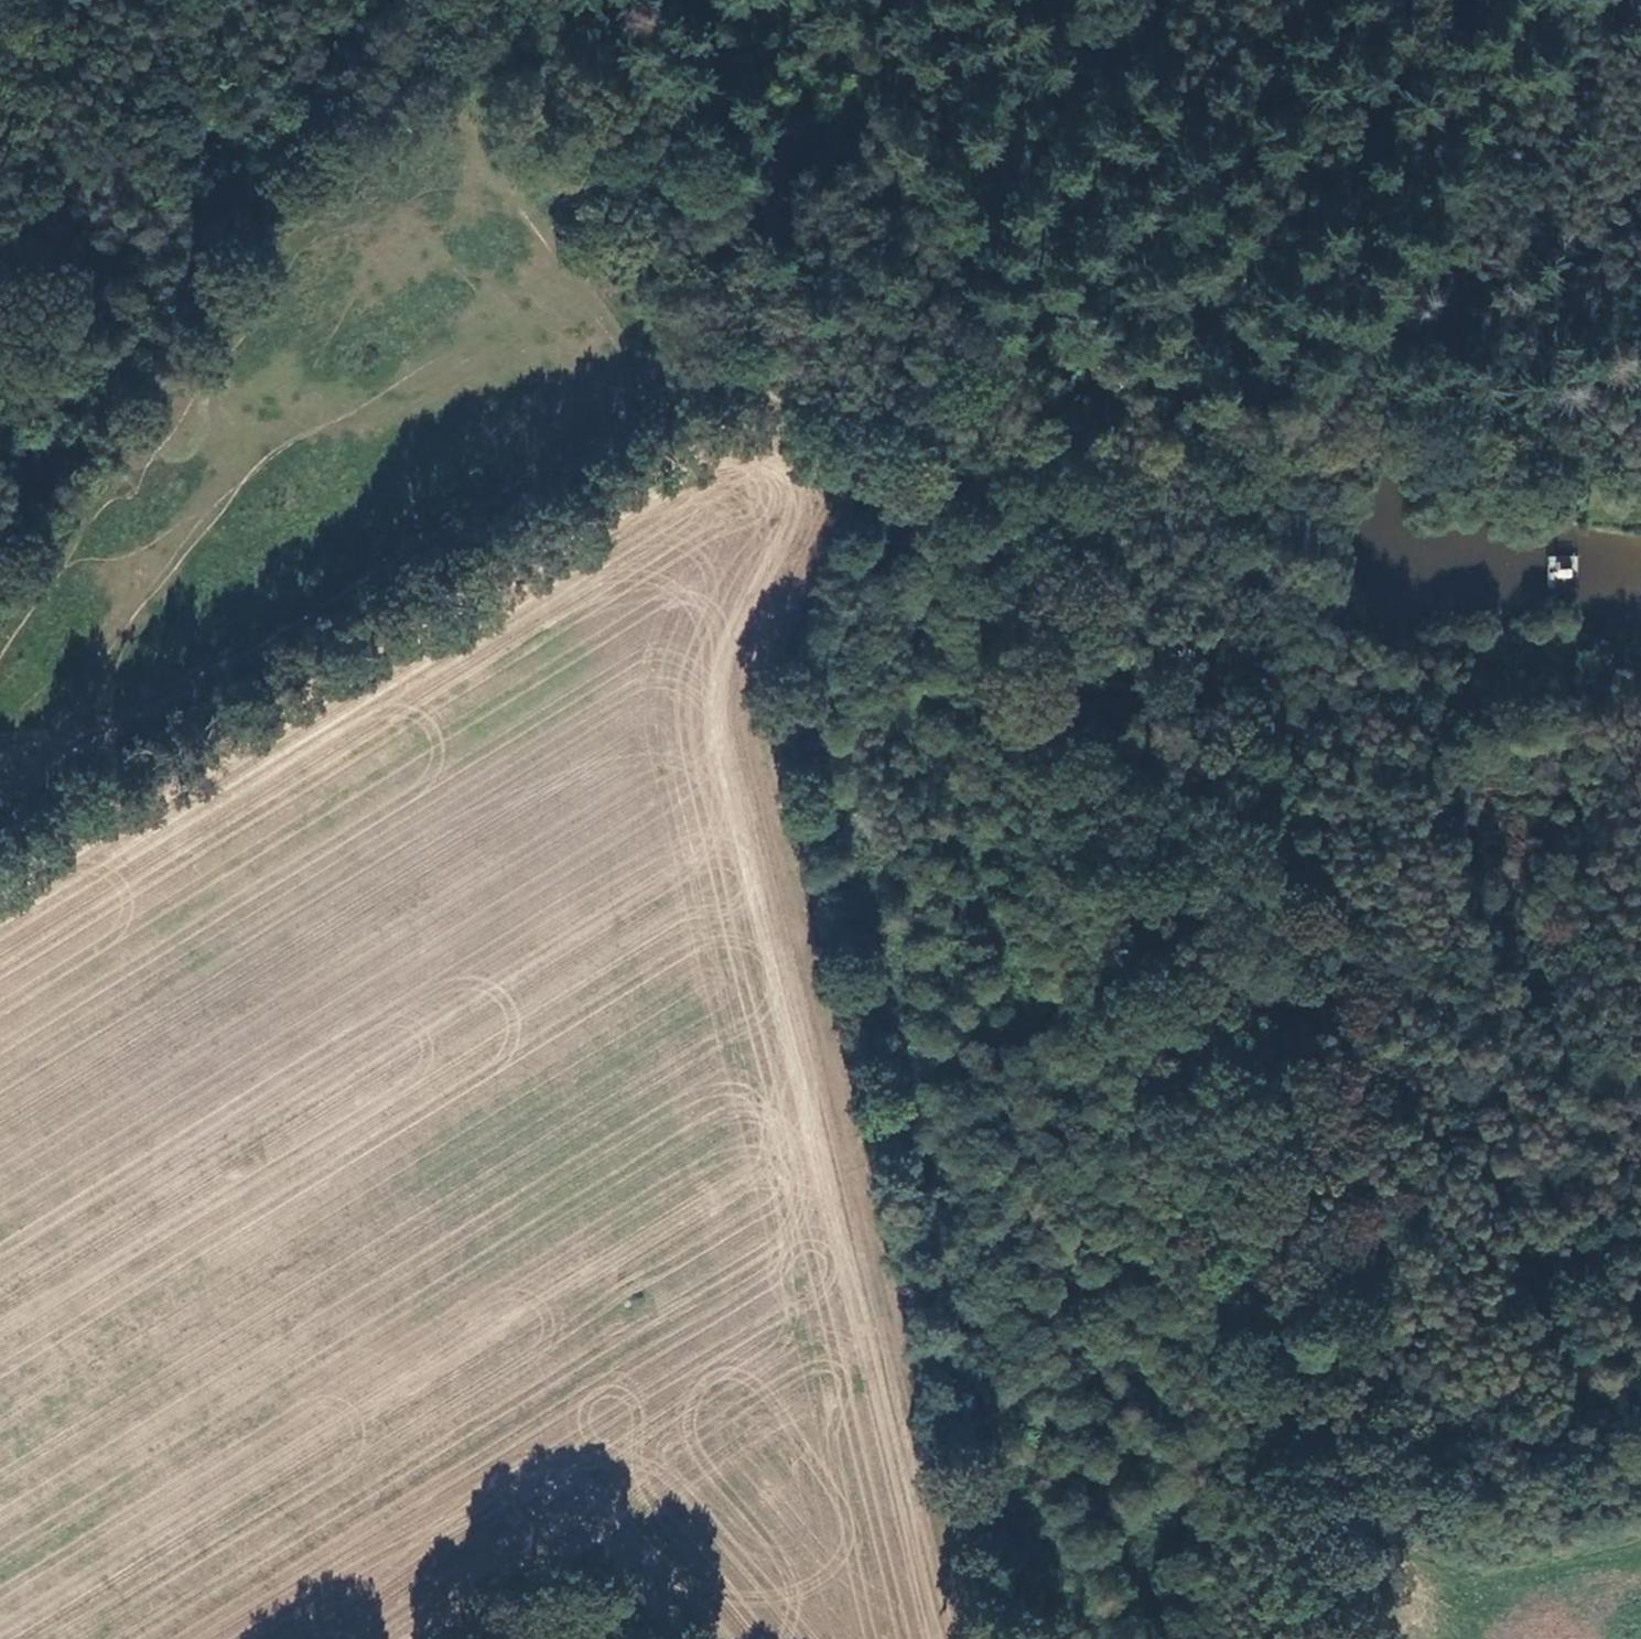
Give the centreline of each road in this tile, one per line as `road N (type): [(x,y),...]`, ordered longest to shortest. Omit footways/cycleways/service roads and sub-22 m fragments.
road 1 (track): [(922,465),(1394,1537)]
road 2 (track): [(763,377),(451,516),(0,807)]
road 3 (track): [(517,0),(763,377),(922,465),(1156,486)]

